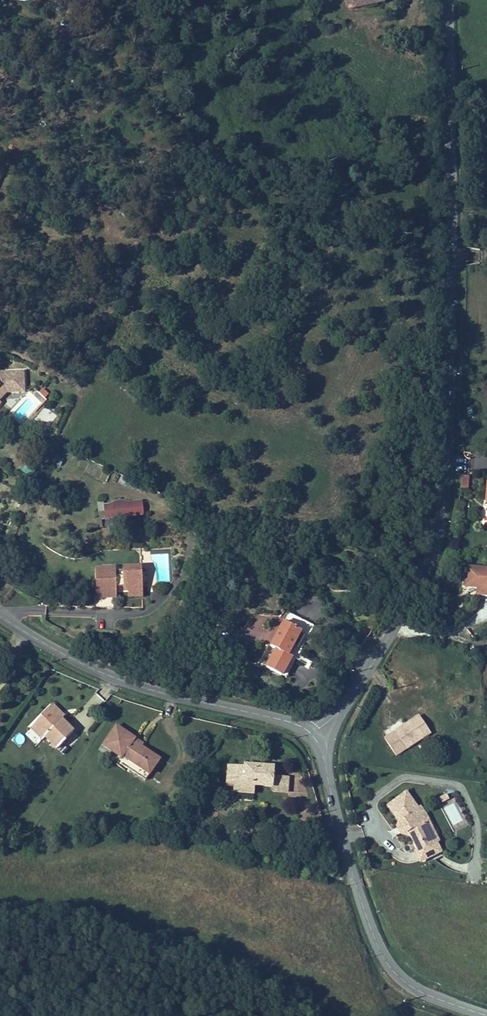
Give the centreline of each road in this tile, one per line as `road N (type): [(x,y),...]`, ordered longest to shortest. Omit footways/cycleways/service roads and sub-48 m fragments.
road 1 (tertiary): [(444,0),(446,440),(436,528),(422,578),(344,707),(312,735)]
road 2 (tertiary): [(312,735),(386,962),(409,984),(486,1014)]
road 3 (tertiary): [(0,615),(111,678),(291,722),(312,735)]

